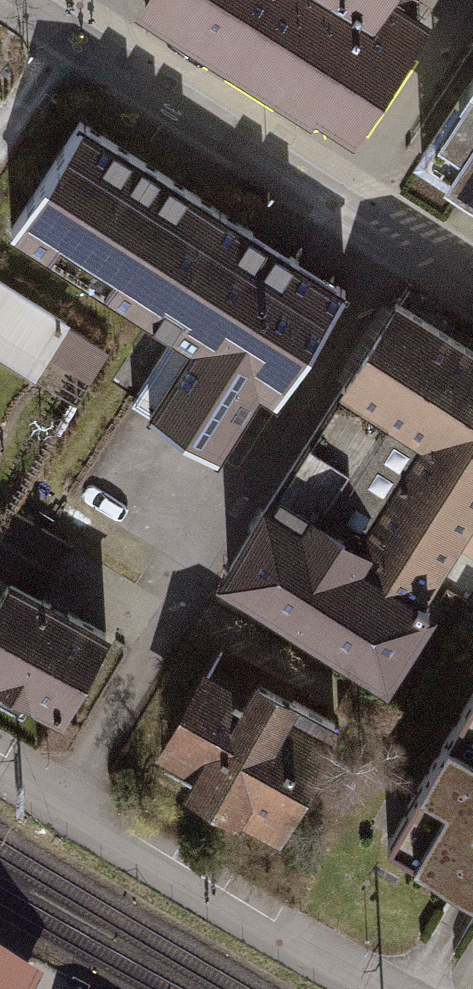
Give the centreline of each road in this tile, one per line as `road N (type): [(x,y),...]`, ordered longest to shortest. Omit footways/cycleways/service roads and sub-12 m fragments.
road 1 (residential): [(76,39),(472,286)]
road 2 (residential): [(312,965),(0,769)]
road 3 (residential): [(0,136),(40,73),(76,39)]

